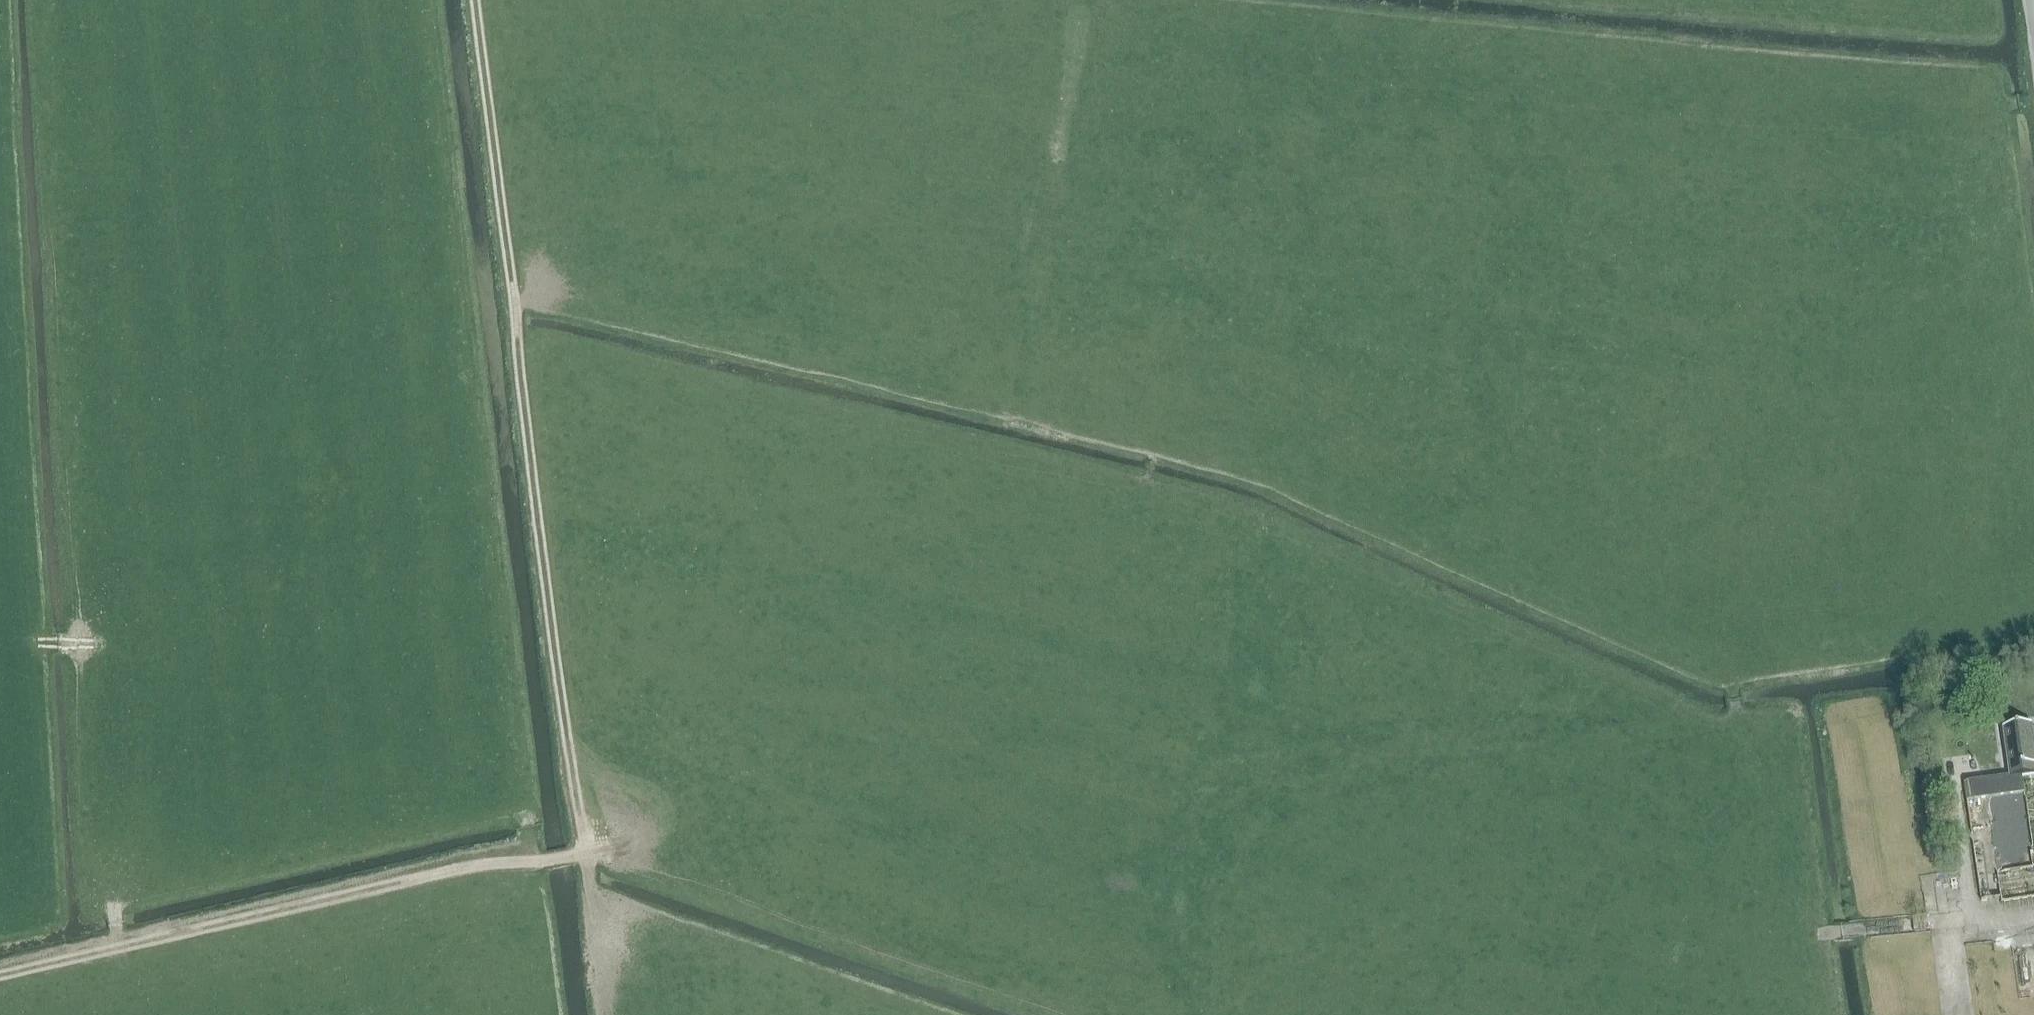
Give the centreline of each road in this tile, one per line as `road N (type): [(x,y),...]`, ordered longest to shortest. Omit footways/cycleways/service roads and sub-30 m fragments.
road 1 (track): [(475,0),(582,846),(574,856),(463,866),(0,976)]

